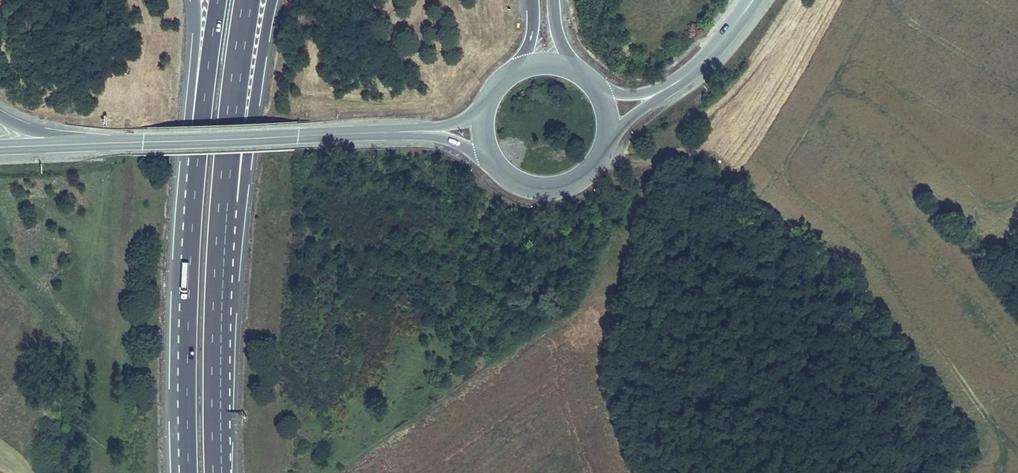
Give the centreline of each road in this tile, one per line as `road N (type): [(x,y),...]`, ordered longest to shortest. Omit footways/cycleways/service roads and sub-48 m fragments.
road 1 (primary): [(0,151),(401,134),(451,139),(490,161)]
road 2 (motorway): [(218,0),(190,274),(189,463)]
road 3 (motorway): [(195,0),(179,284),(189,463)]
road 4 (primary): [(484,105),(446,124),(75,141)]
road 5 (motorway): [(217,339),(273,0)]
road 6 (motorway): [(217,339),(248,0)]
road 7 (primary): [(490,161),(525,189),(569,187),(588,174),(608,134)]
road 8 (motorway): [(218,472),(217,339)]

